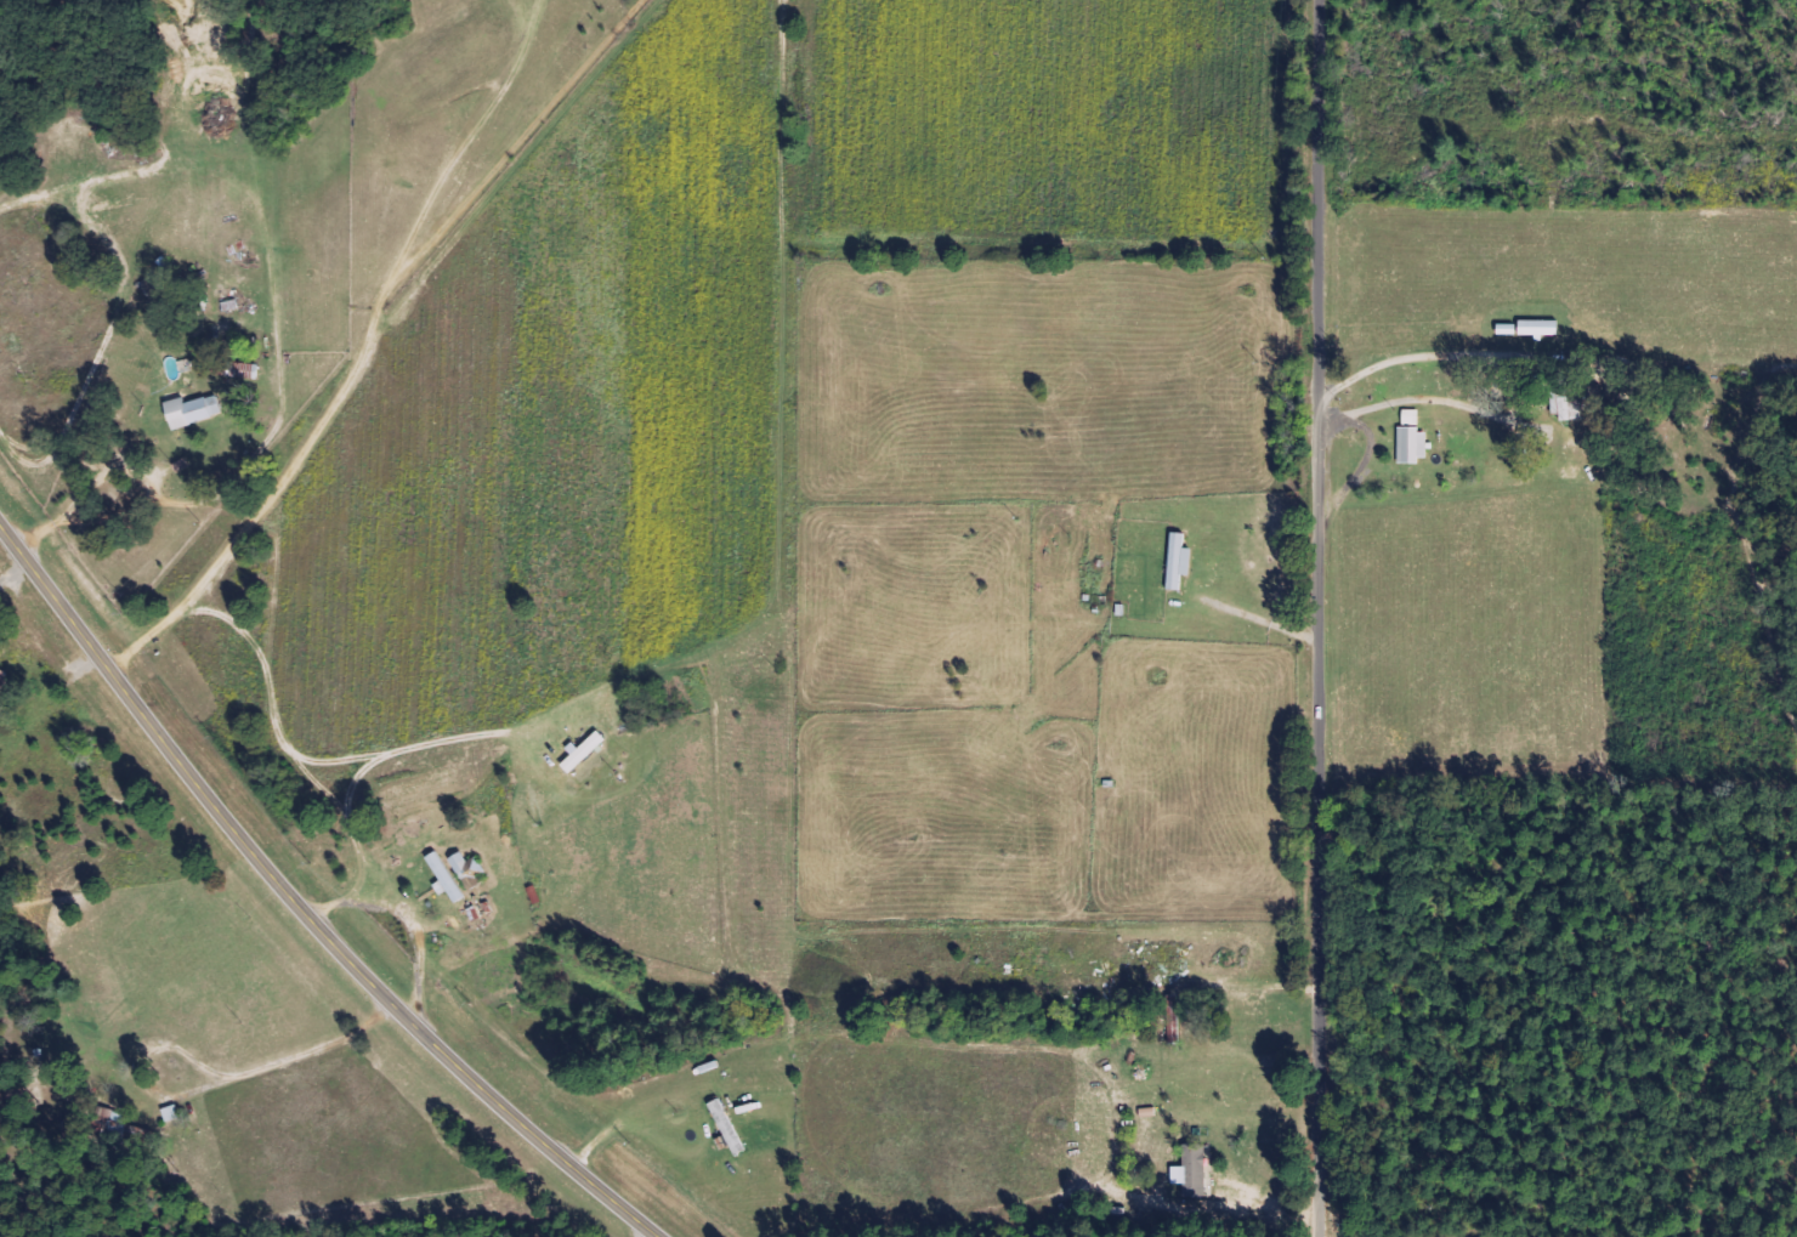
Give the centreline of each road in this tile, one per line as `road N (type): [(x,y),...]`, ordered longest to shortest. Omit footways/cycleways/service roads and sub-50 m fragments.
road 1 (residential): [(1317,1236),(1320,0)]
road 2 (secondary): [(0,509),(355,968),(472,1084),(658,1236)]

